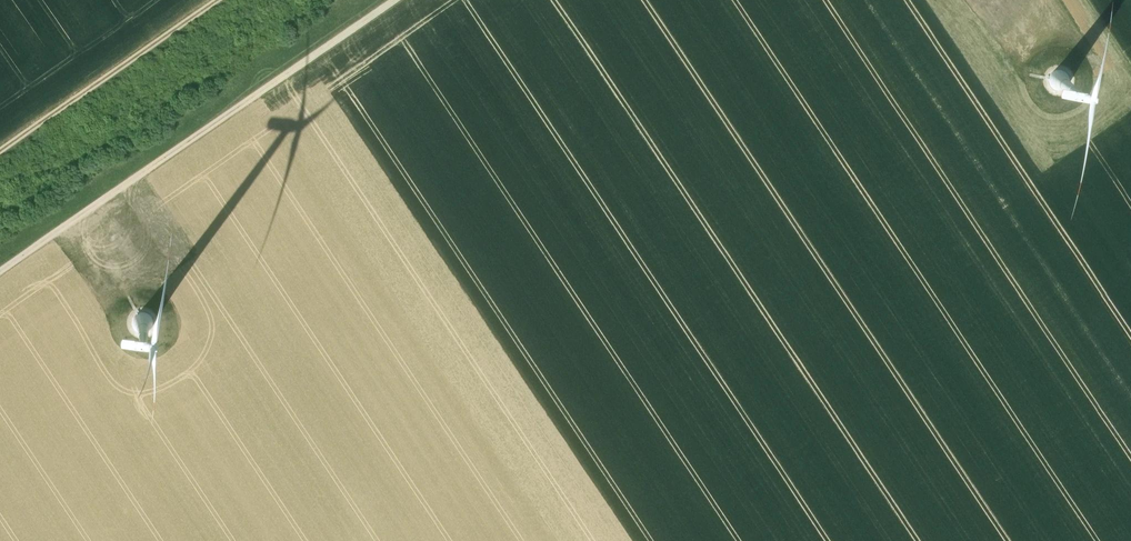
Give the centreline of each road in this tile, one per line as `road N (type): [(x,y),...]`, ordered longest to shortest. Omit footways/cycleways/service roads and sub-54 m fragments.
road 1 (track): [(0,273),(396,0)]
road 2 (track): [(0,153),(219,0)]

